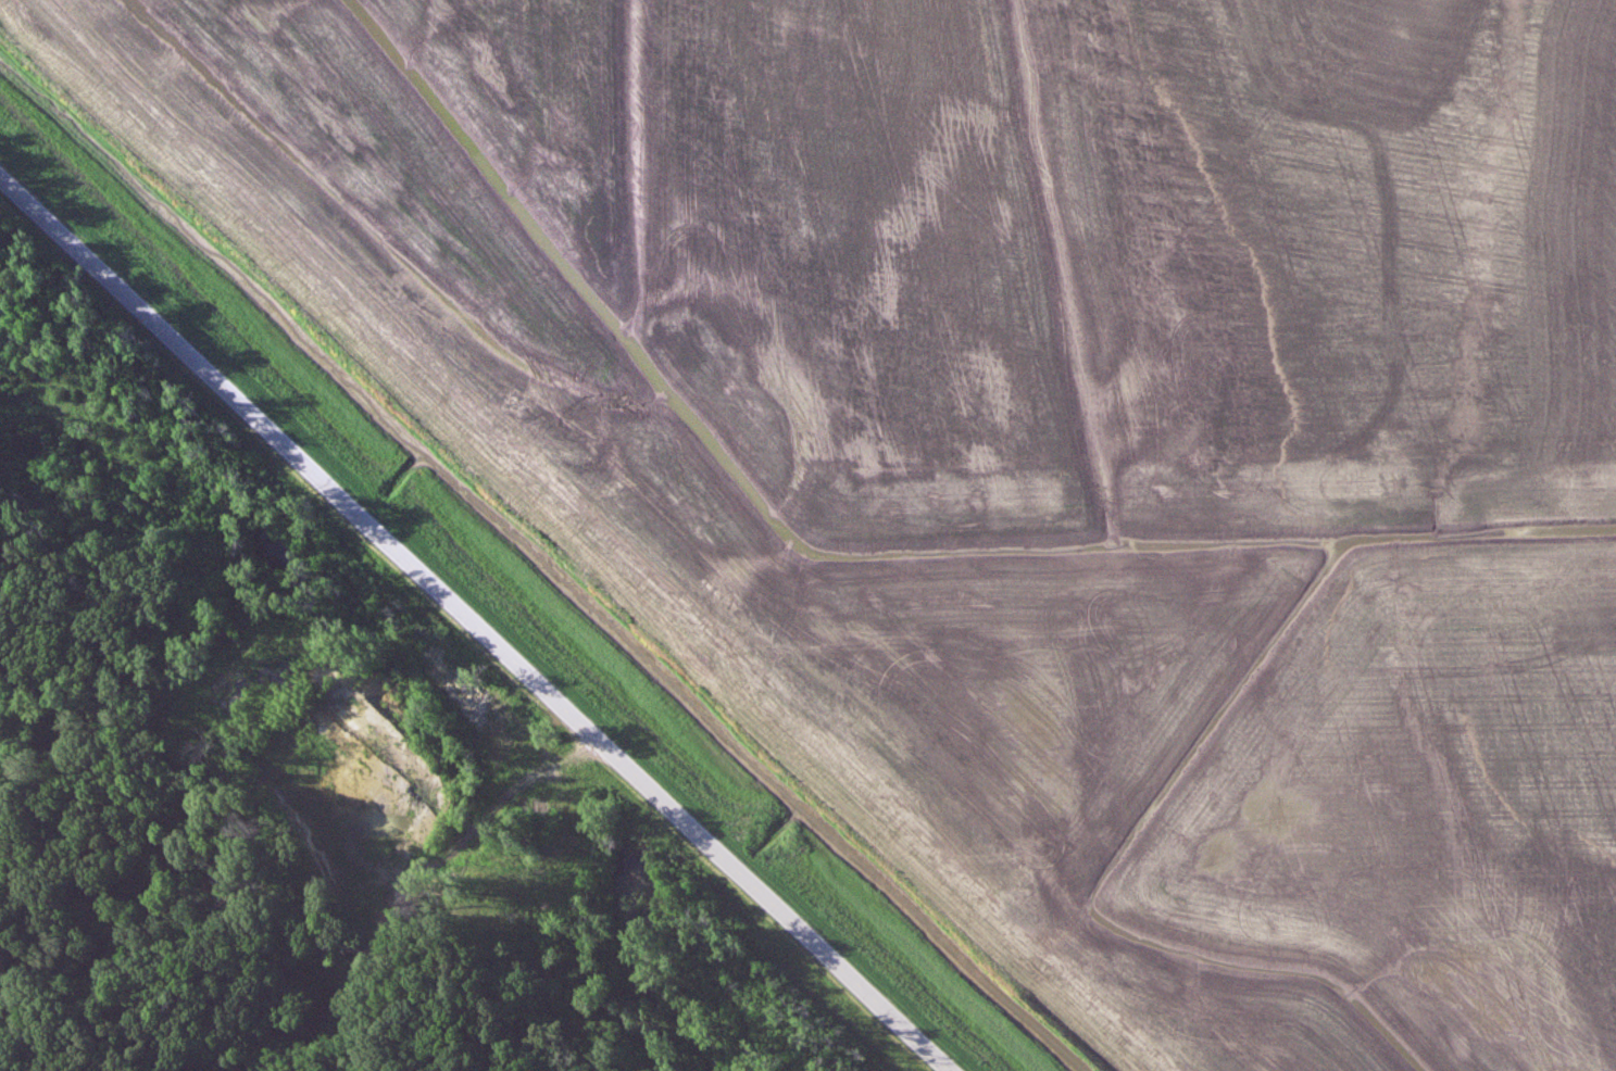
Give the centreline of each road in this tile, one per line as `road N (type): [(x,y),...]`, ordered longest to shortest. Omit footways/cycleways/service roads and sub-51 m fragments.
road 1 (secondary): [(954,1070),(0,181)]

